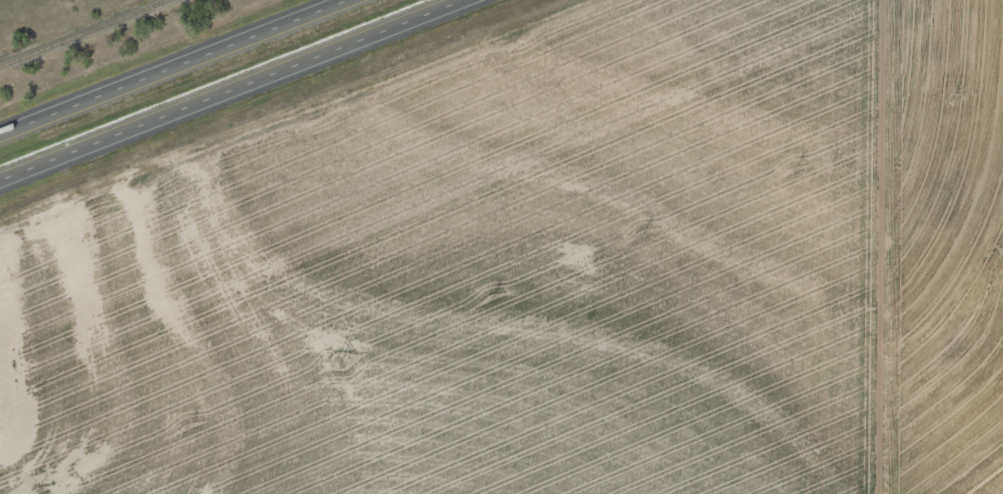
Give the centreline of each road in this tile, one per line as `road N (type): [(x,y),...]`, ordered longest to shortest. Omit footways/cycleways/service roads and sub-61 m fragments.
road 1 (residential): [(0,334),(688,0)]
road 2 (trunk): [(0,182),(468,0)]
road 3 (trunk): [(360,0),(0,139)]

